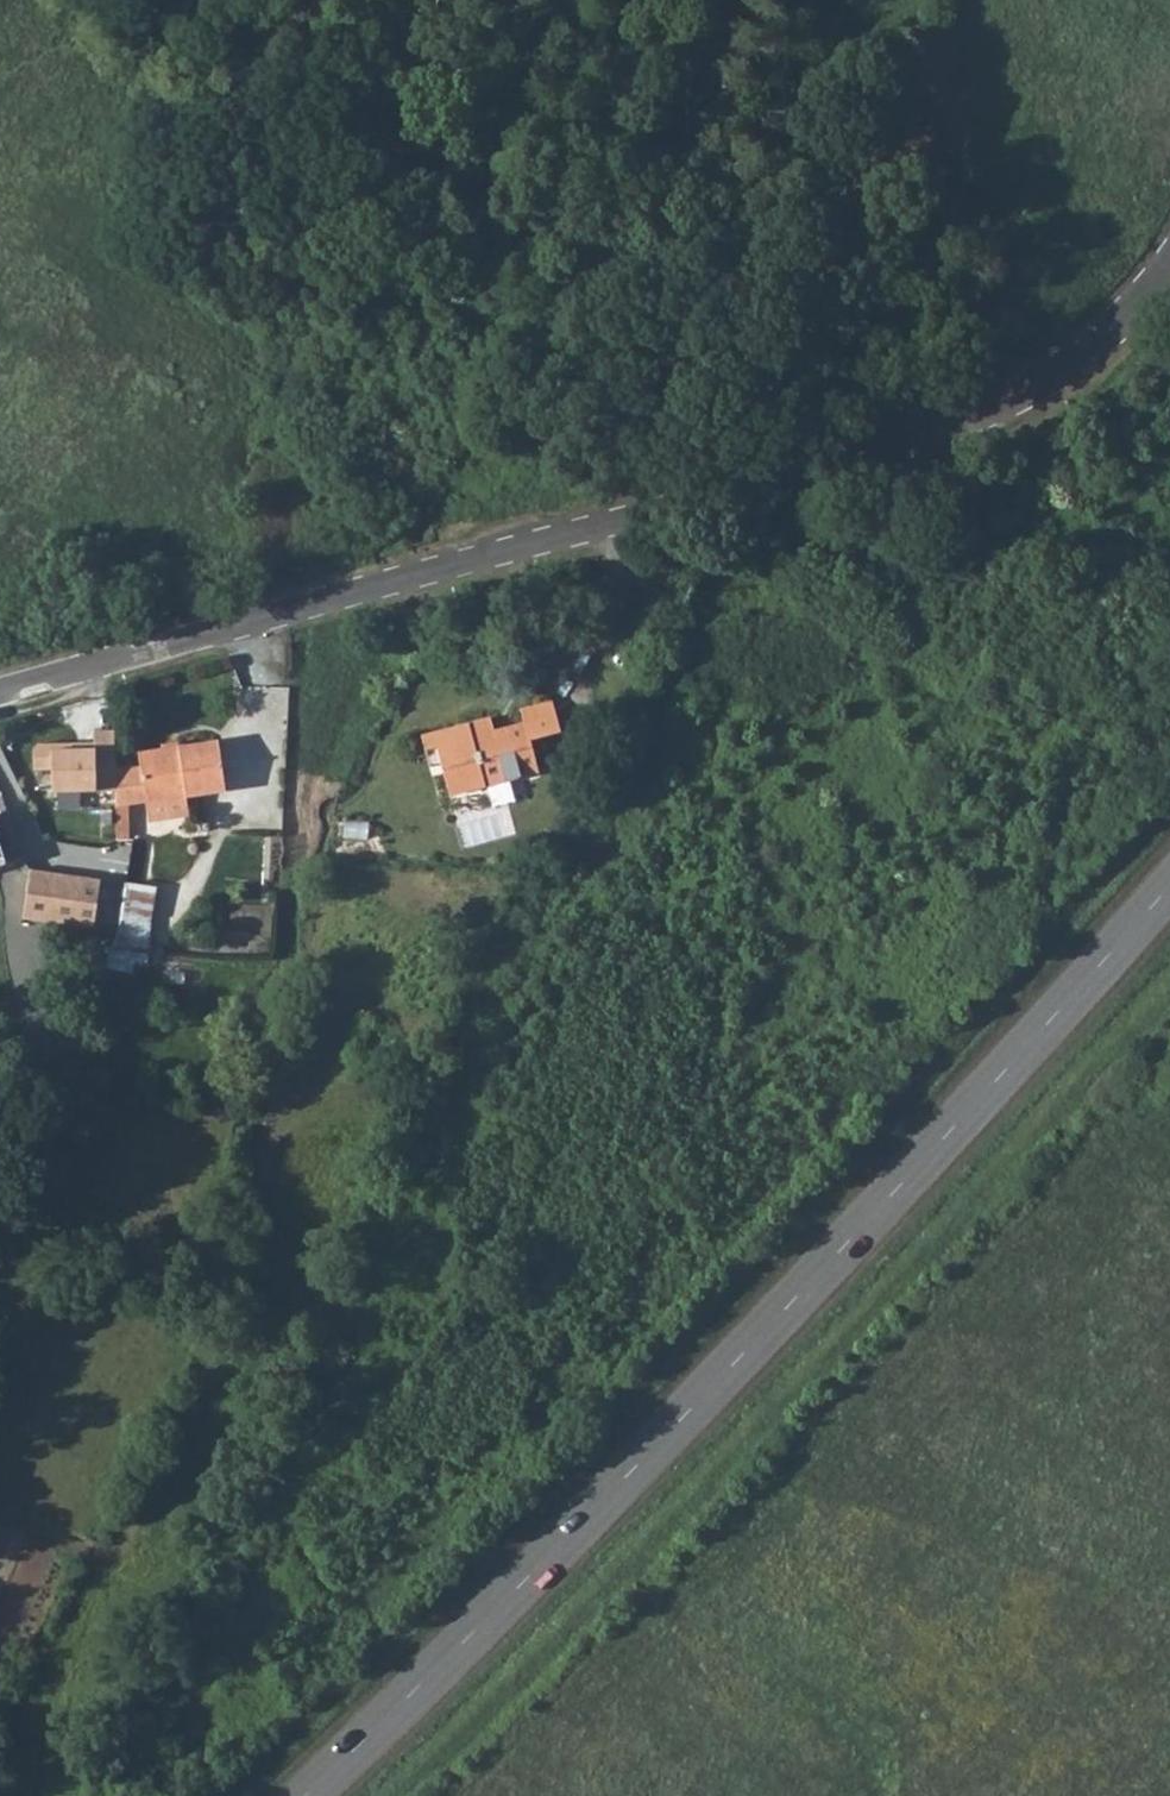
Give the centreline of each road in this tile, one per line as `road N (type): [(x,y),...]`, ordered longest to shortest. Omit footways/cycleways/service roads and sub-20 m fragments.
road 1 (unclassified): [(0,692),(985,417),(1071,365),(1169,261)]
road 2 (secondary): [(305,1795),(527,1580),(1169,893)]

